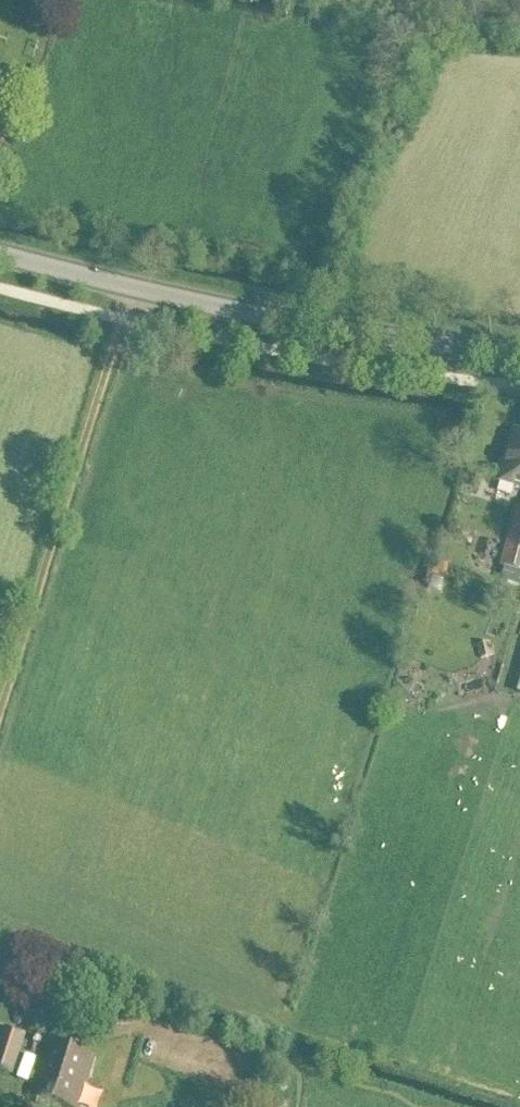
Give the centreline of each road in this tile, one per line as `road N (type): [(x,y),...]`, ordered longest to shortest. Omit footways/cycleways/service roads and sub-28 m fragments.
road 1 (secondary): [(0,254),(134,289),(519,359)]
road 2 (track): [(134,289),(0,703)]

